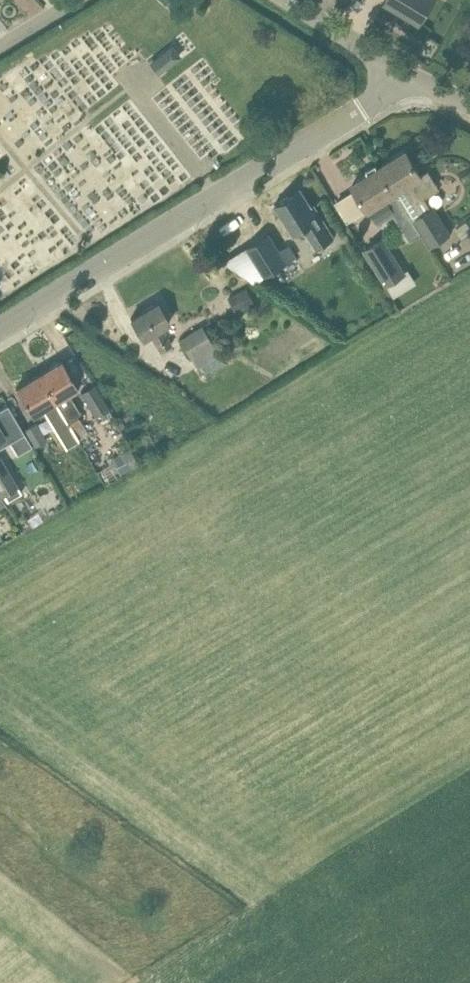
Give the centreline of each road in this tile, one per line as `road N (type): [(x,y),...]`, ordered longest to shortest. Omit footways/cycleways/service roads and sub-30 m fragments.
road 1 (unclassified): [(0,329),(408,77)]
road 2 (unclassified): [(408,77),(287,0)]

